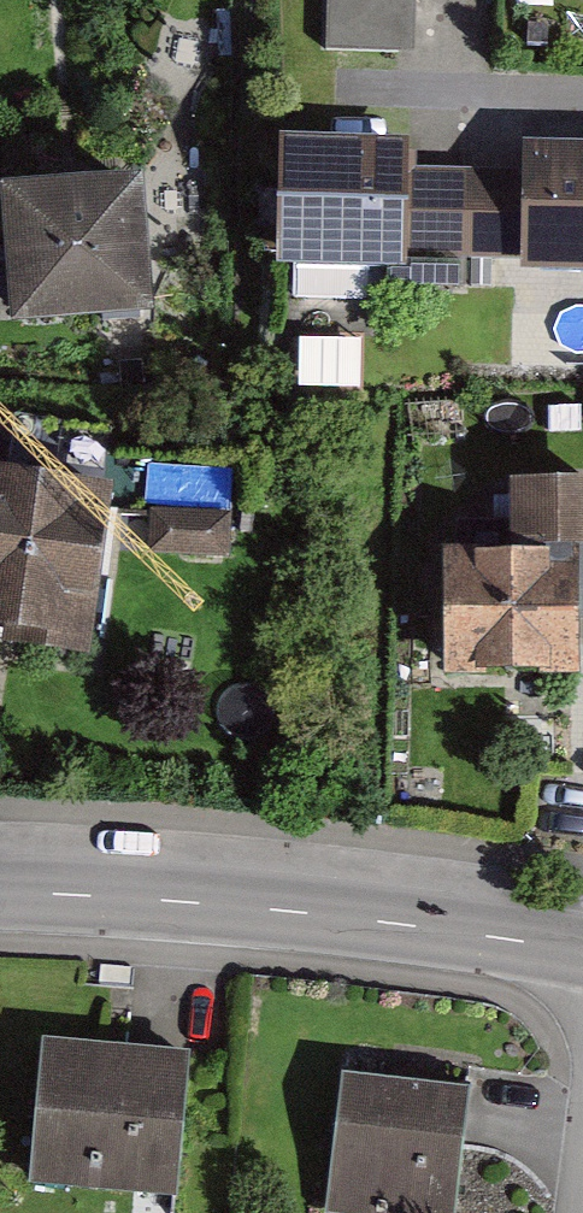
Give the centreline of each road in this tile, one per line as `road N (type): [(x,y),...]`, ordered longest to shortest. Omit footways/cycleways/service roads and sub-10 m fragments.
road 1 (tertiary): [(0,890),(246,908),(582,953)]
road 2 (residential): [(399,94),(582,103)]

